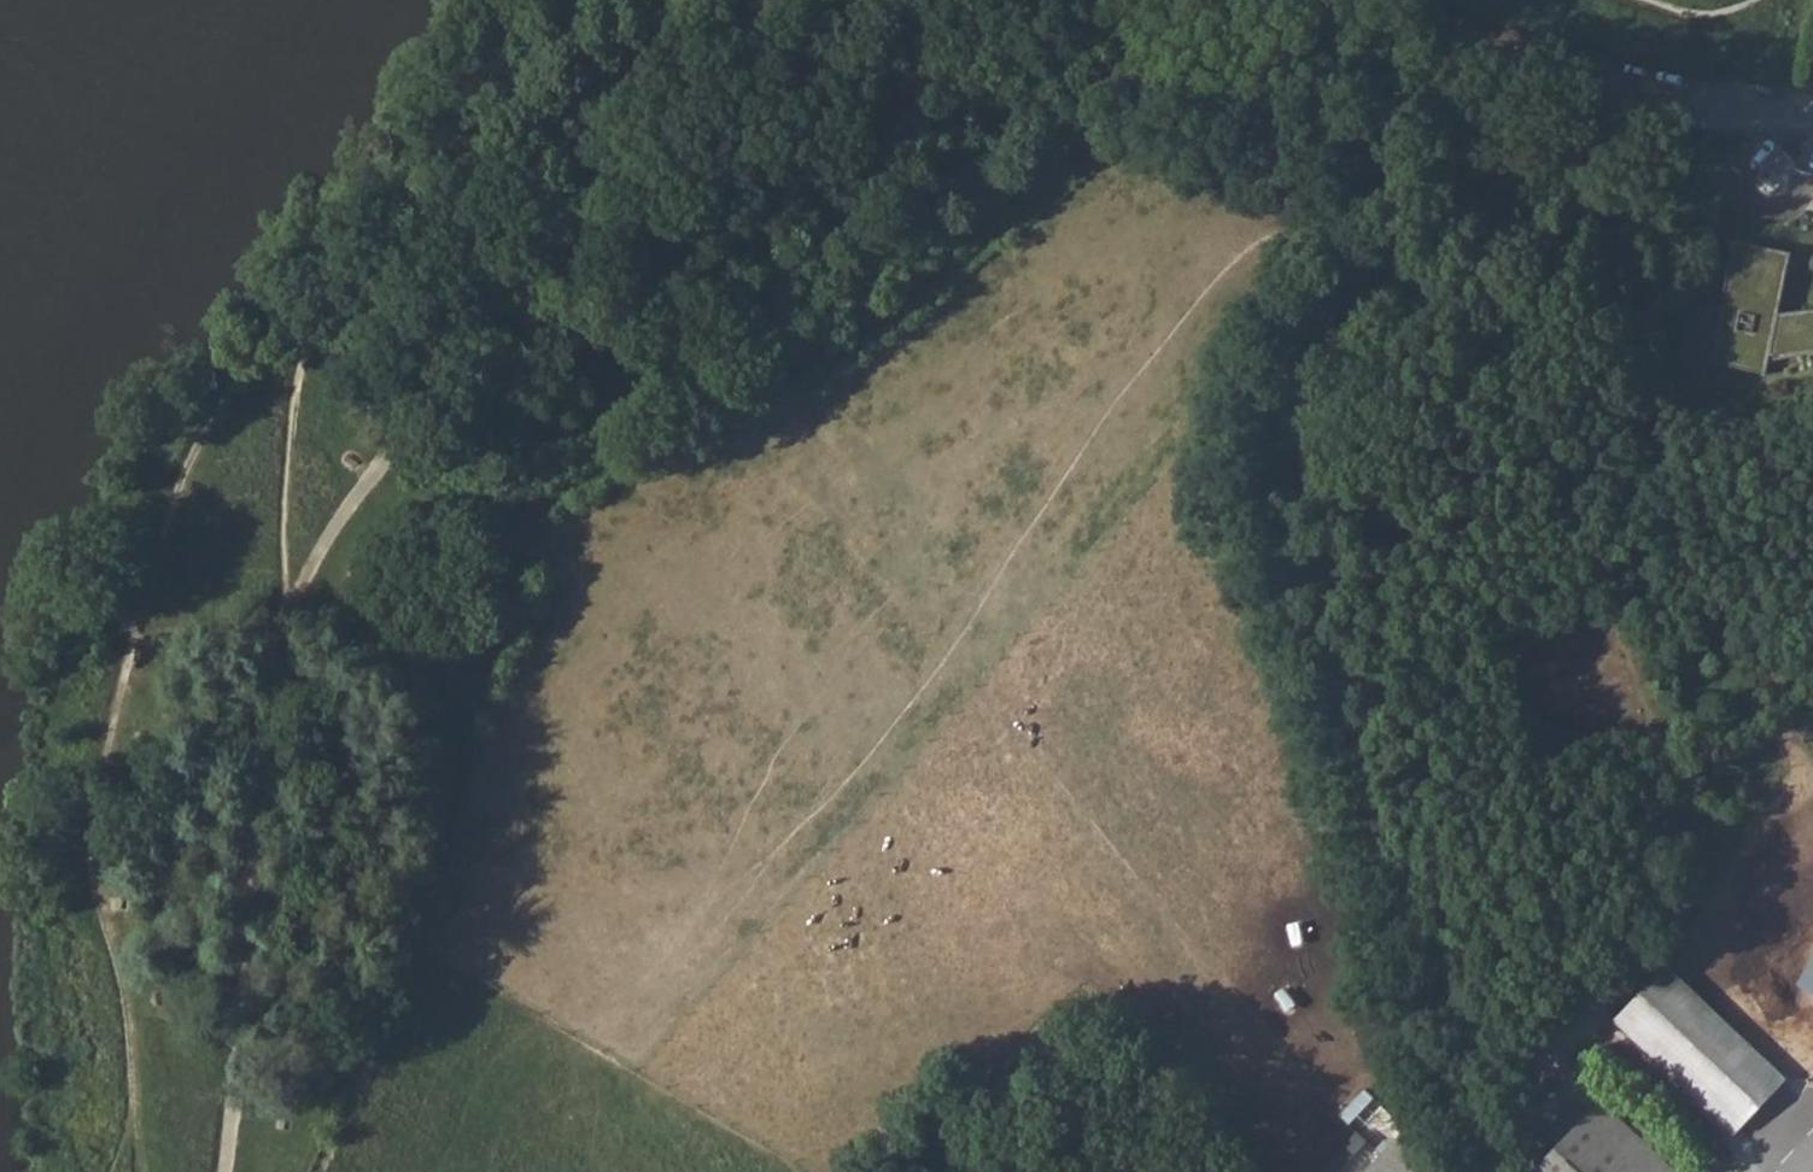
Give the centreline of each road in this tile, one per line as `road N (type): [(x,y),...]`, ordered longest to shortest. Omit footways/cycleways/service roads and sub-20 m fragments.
road 1 (residential): [(1812,112),(1762,113),(1511,55),(1375,0)]

